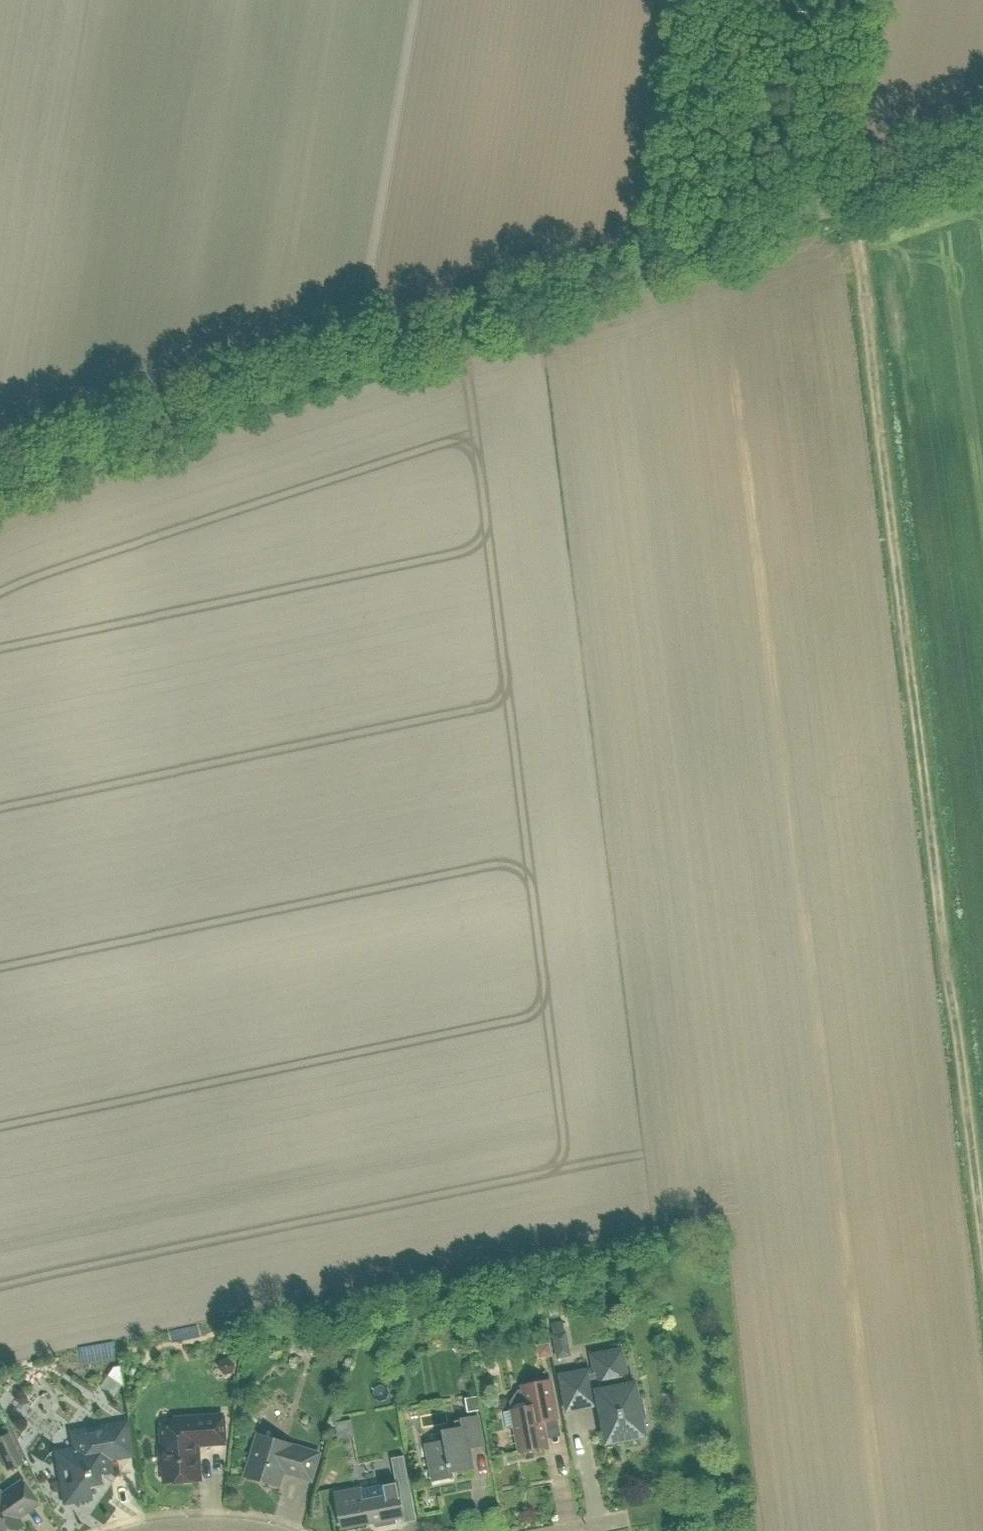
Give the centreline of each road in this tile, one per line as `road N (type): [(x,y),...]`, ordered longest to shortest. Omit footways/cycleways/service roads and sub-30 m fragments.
road 1 (tertiary): [(0,485),(982,154)]
road 2 (track): [(982,1231),(856,244)]
road 3 (residential): [(142,1530),(212,1525),(269,1530)]

